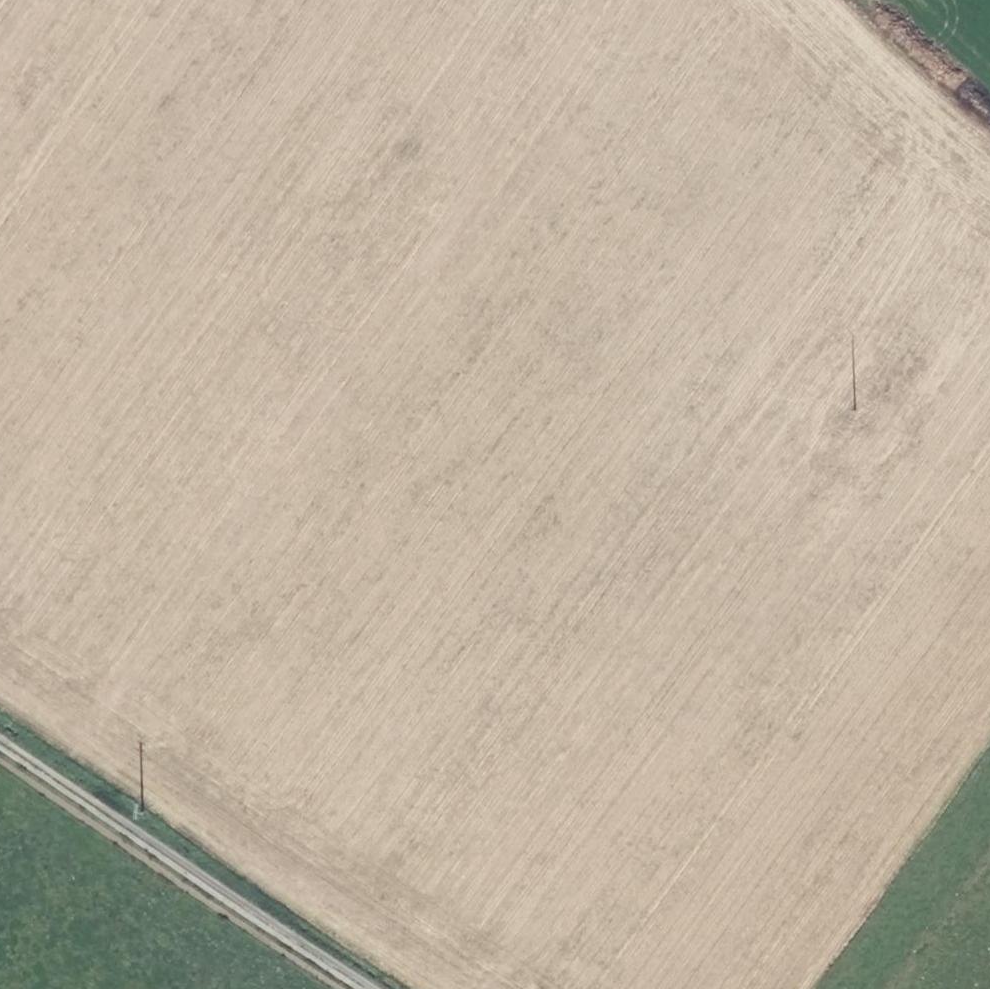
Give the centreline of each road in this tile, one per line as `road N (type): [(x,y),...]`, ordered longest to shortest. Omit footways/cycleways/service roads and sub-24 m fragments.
road 1 (unclassified): [(0,743),(367,988)]

